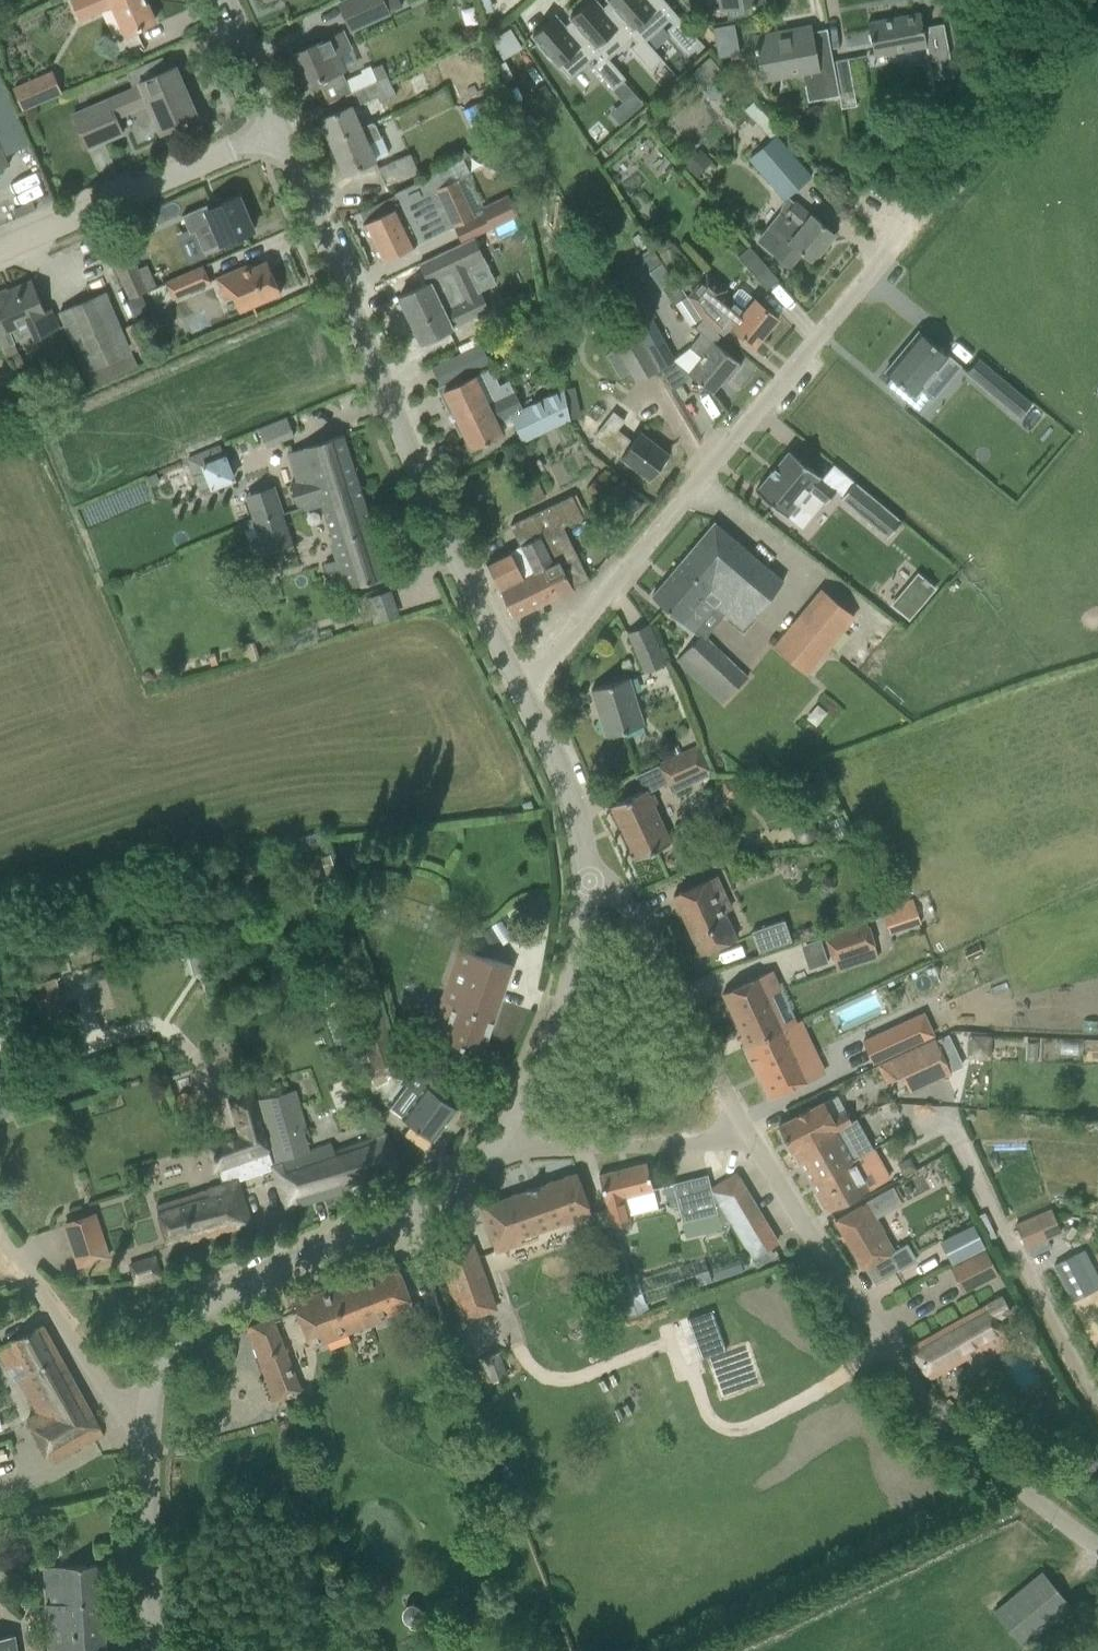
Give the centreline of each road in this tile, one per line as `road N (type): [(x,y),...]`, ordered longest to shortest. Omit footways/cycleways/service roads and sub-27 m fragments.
road 1 (residential): [(516,677),(546,660),(923,217)]
road 2 (unclassified): [(516,677),(411,455),(279,129)]
road 3 (unclassified): [(1097,1546),(1044,1511),(924,1402),(754,1142)]
road 4 (unclassified): [(148,1405),(204,1305),(435,1196),(497,1152)]
road 5 (residential): [(1097,1402),(951,1121),(929,1119)]
road 6 (unclassified): [(754,1142),(625,901),(588,872)]
road 7 (residential): [(0,249),(279,129)]
road 8 (unclassified): [(497,1152),(568,1004),(588,872)]
road 9 (unclassified): [(497,1152),(754,1142)]
road 10 (unclassified): [(164,1650),(150,1563),(148,1405)]
road 11 (residential): [(148,1405),(109,1388),(0,1218)]
road 12 (residential): [(0,1080),(94,1041),(166,1027),(210,1068)]
road 13 (unclassified): [(588,872),(569,788),(516,677)]
road 14 (unclassified): [(279,129),(221,0)]

